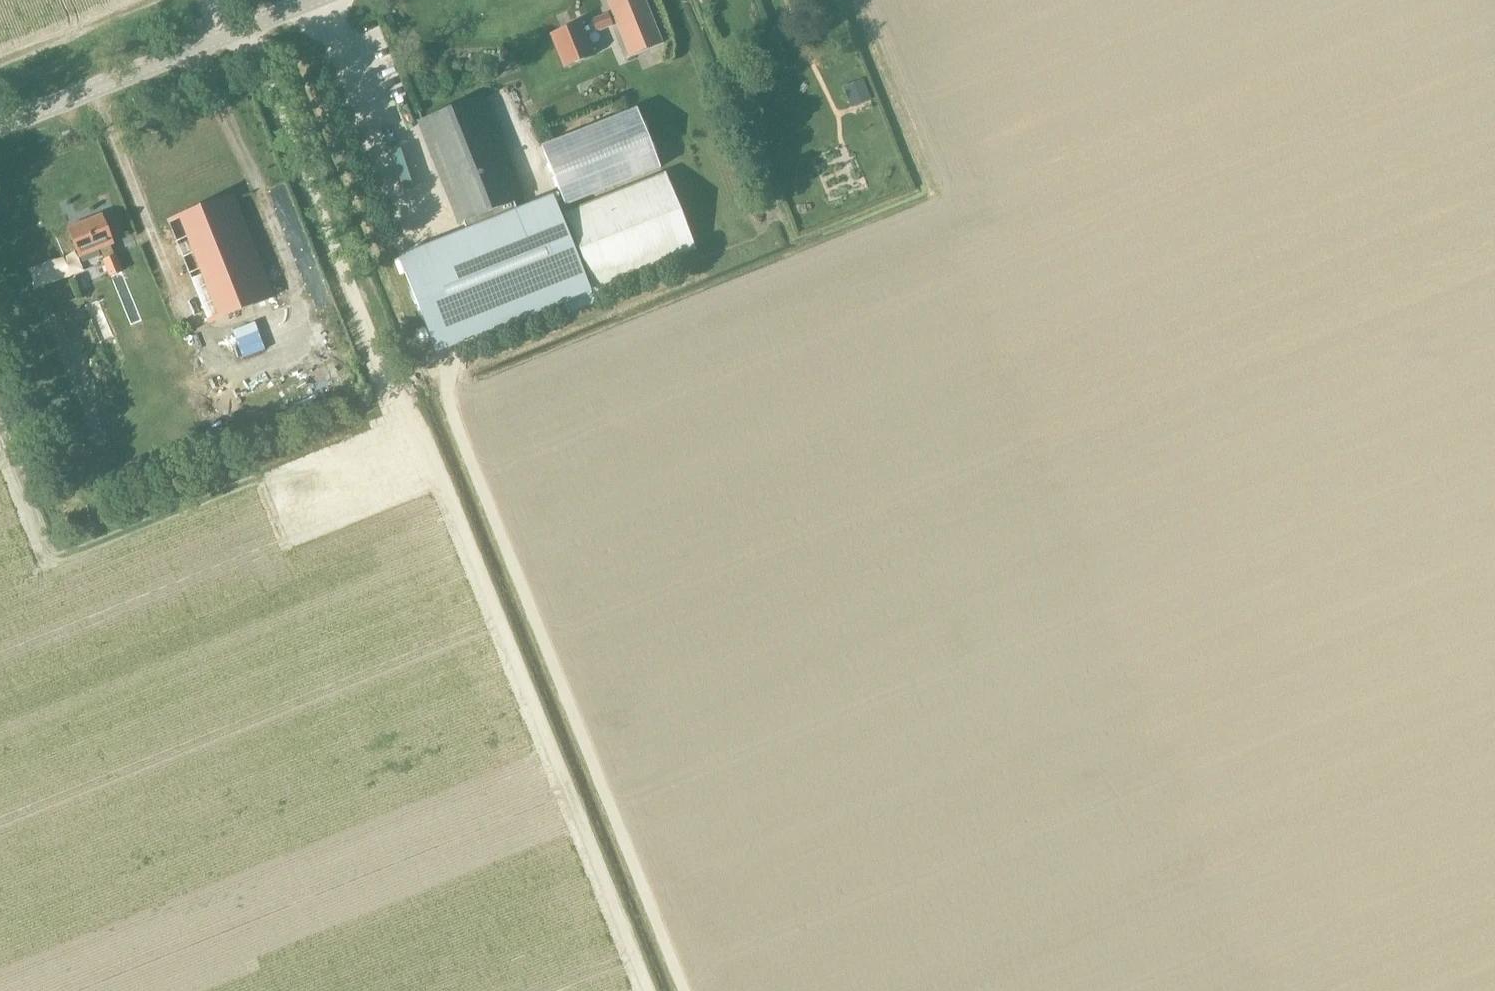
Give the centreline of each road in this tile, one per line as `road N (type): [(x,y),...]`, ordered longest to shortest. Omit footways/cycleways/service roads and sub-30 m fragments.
road 1 (unclassified): [(0,126),(313,0)]

